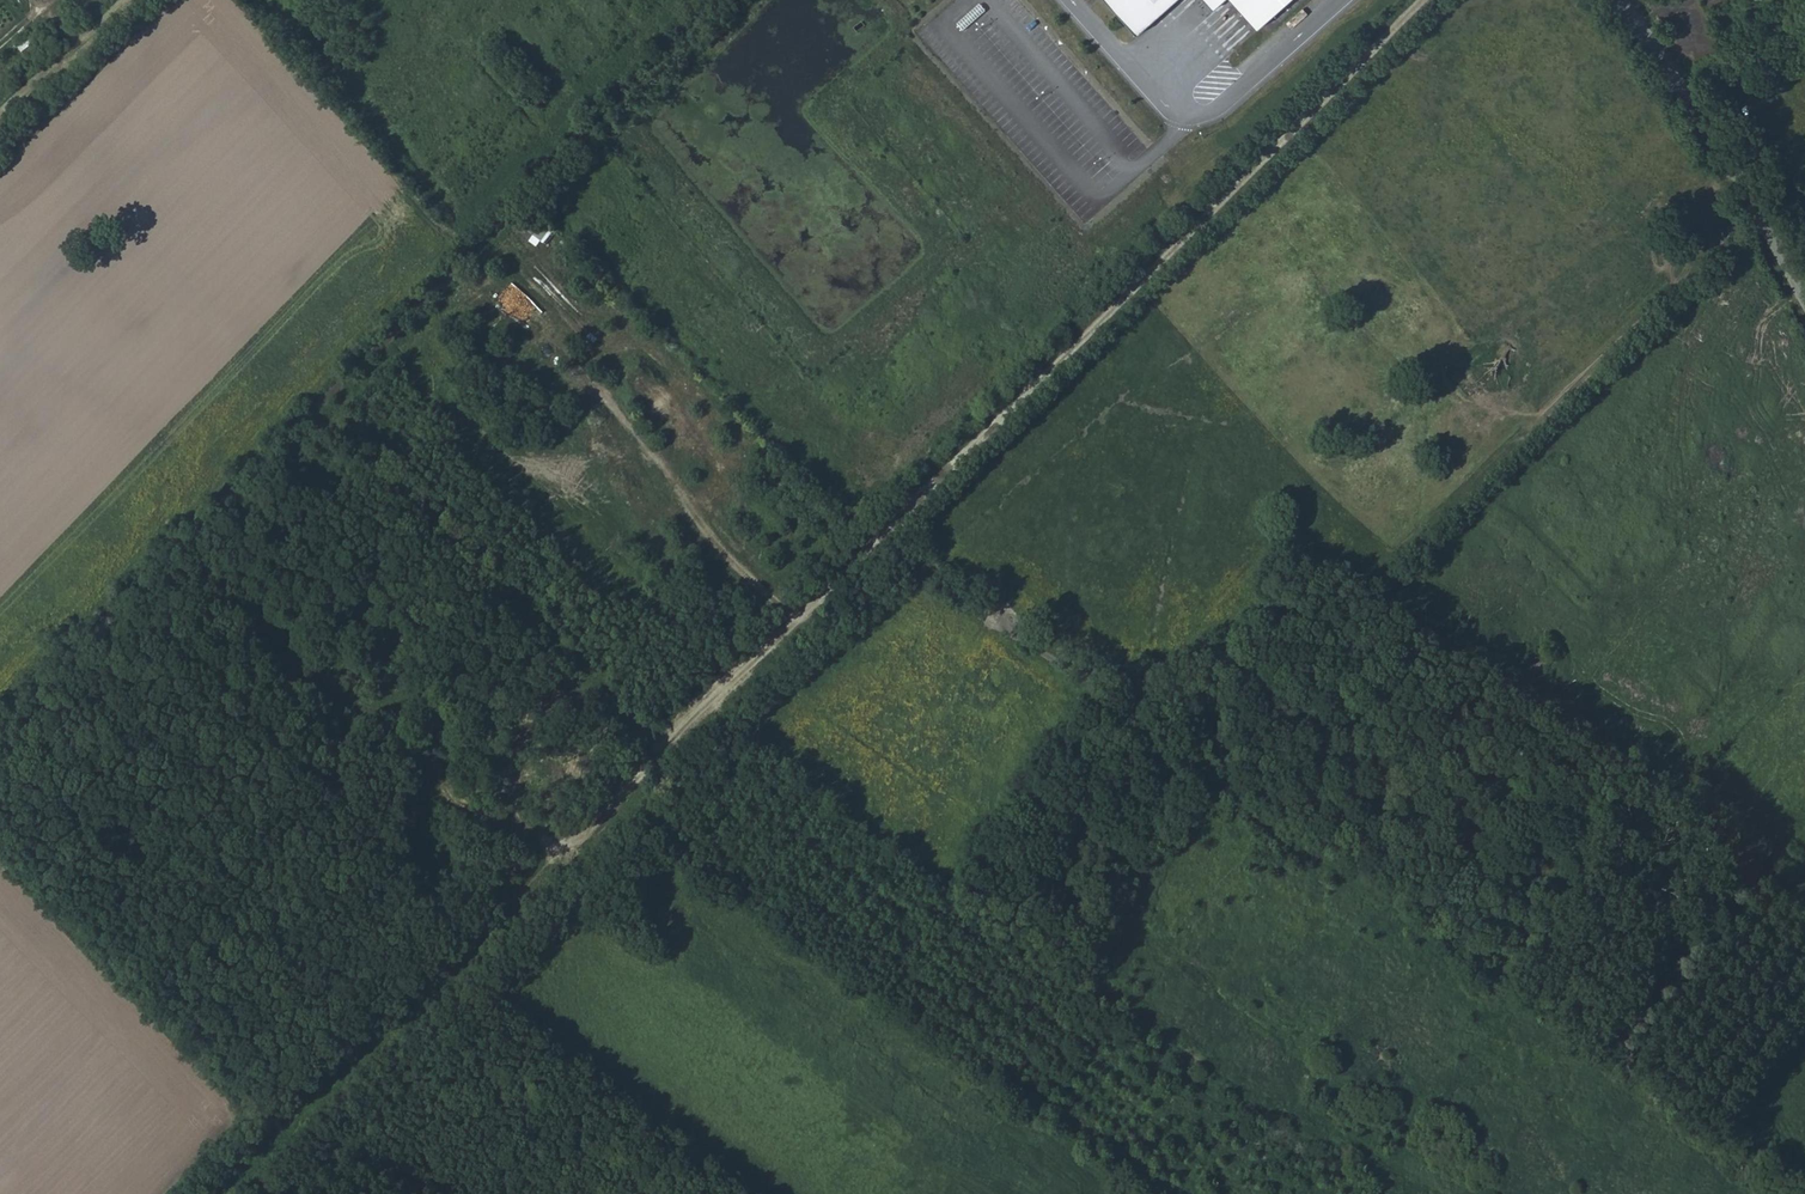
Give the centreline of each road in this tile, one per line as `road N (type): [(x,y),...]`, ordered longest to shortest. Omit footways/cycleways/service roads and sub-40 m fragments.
road 1 (track): [(1422,0),(402,1020),(218,1193)]
road 2 (unclassified): [(1804,274),(1676,63),(1619,0)]
road 3 (track): [(0,124),(145,0)]

